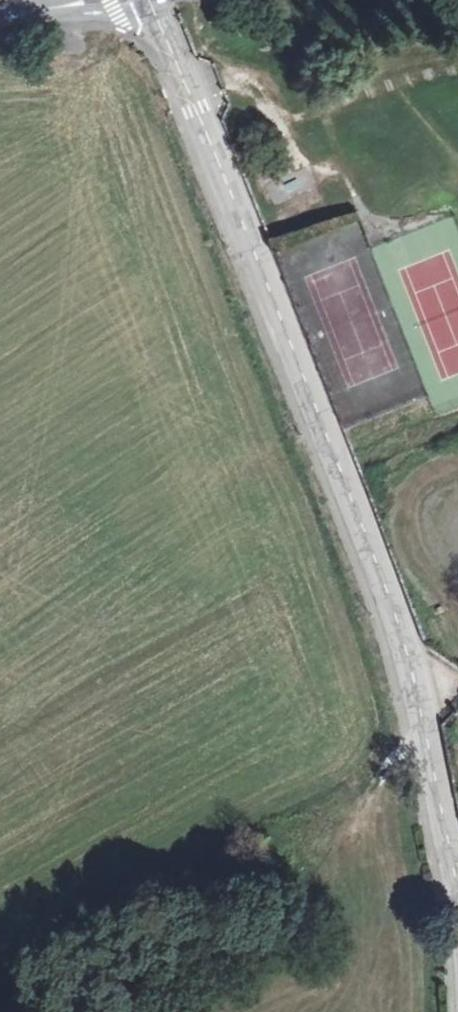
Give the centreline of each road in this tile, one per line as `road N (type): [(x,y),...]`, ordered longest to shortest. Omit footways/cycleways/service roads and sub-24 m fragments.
road 1 (tertiary): [(457,919),(410,669),(386,591),(149,0)]

